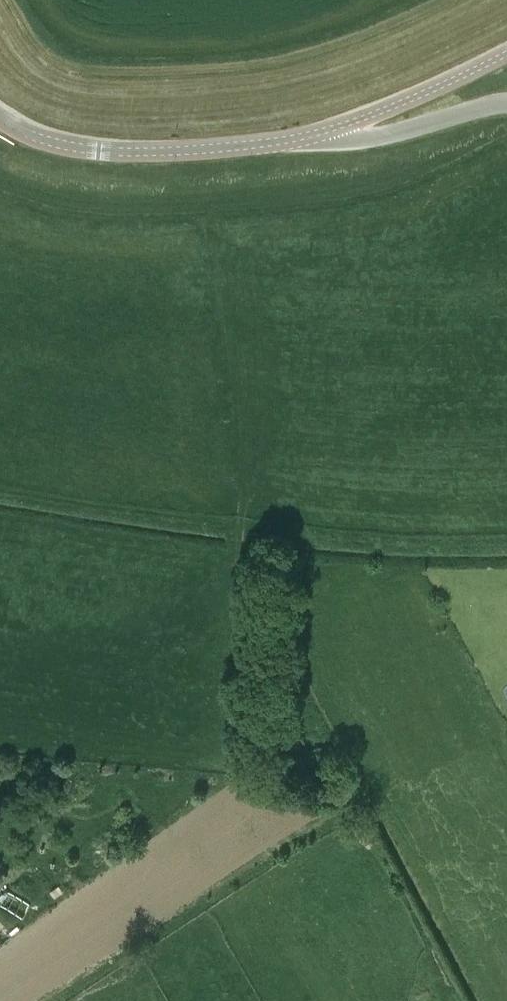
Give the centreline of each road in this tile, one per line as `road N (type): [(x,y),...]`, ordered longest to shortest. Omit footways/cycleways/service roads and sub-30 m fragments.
road 1 (tertiary): [(331,130),(137,155),(59,143),(0,106)]
road 2 (tertiary): [(506,52),(331,130)]
road 3 (residential): [(506,106),(377,135),(331,130)]

